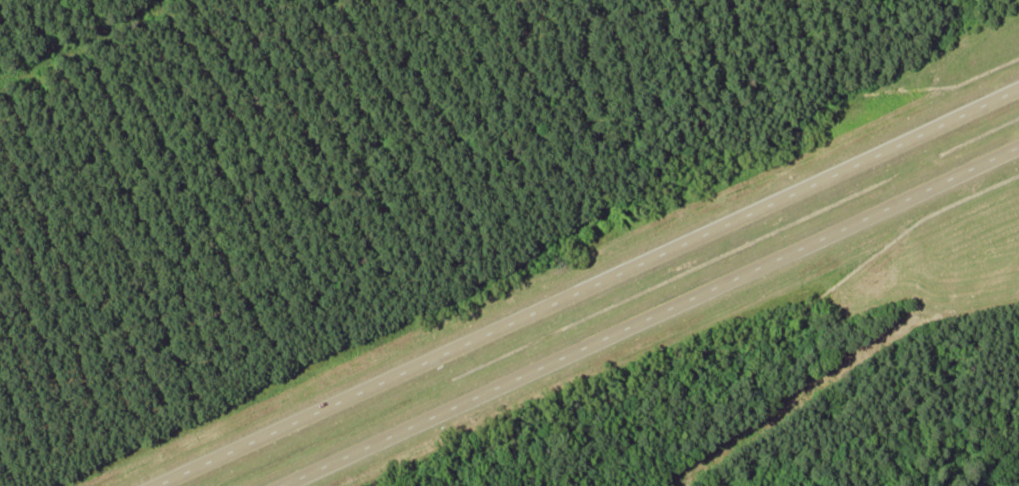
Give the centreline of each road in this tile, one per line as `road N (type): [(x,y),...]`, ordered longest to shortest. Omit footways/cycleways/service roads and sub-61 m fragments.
road 1 (trunk): [(1018,88),(154,485)]
road 2 (trunk): [(278,485),(1018,146)]

